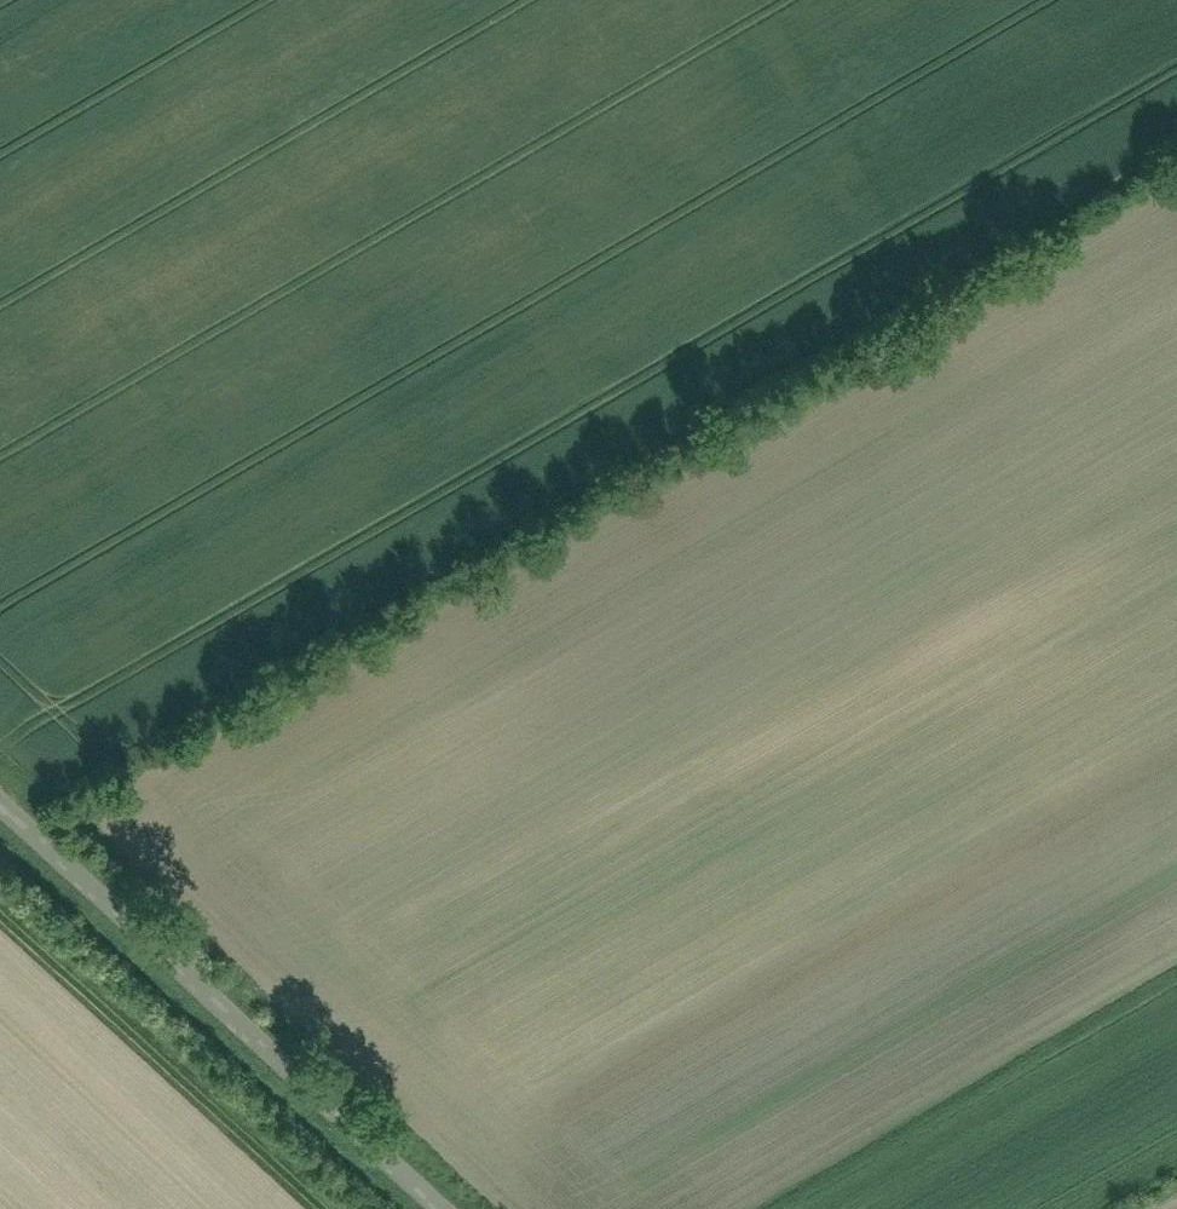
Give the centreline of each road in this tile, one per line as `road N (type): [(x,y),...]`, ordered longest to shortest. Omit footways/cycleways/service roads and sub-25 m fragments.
road 1 (unclassified): [(434,1208),(0,807)]

